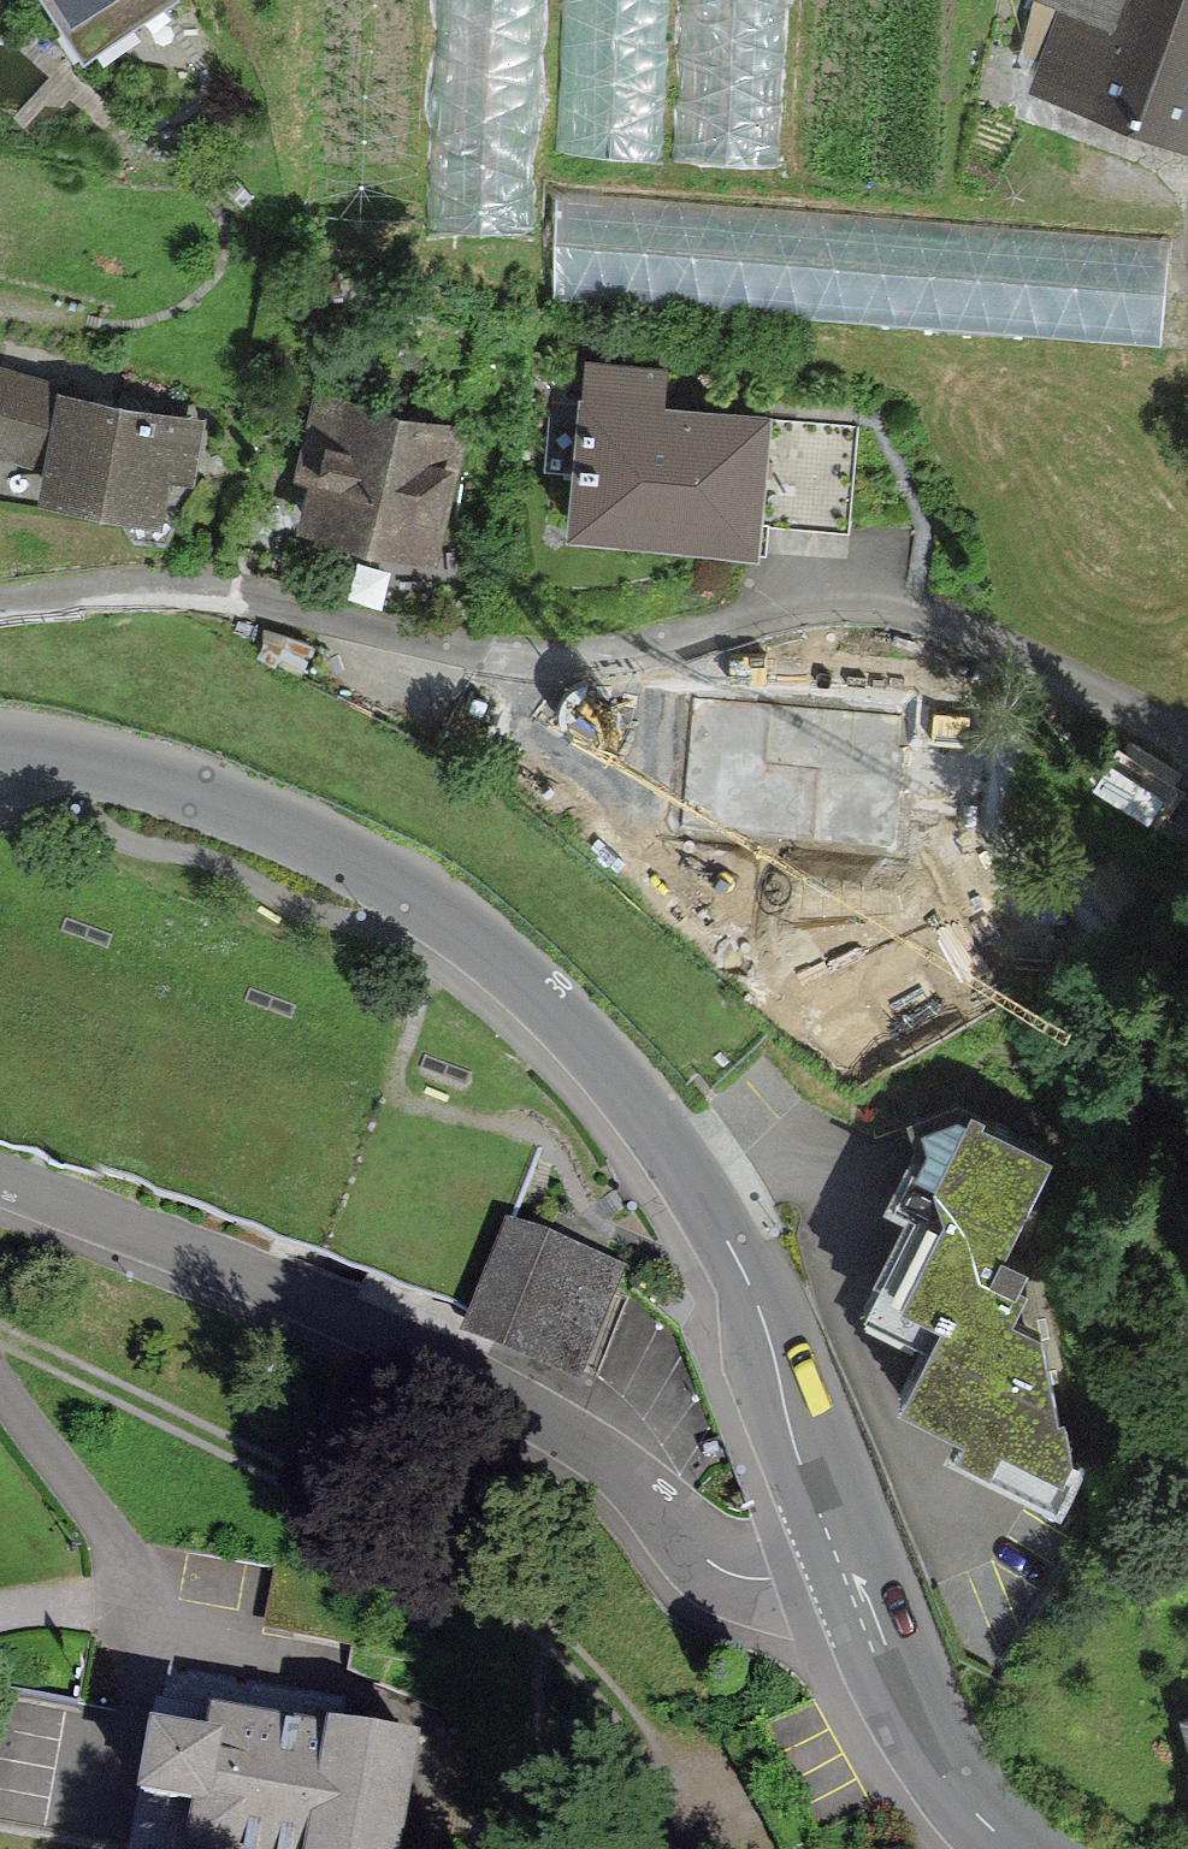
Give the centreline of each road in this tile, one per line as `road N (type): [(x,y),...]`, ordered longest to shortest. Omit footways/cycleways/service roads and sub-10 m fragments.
road 1 (tertiary): [(850,1552),(763,1316),(710,1211),(549,998),(426,896),(285,819),(119,765),(0,750)]
road 2 (residential): [(0,599),(170,584),(536,658),(853,610),(1187,740)]
road 3 (residential): [(850,1552),(750,1579),(716,1567),(593,1447),(522,1399),(0,1177)]
road 4 (track): [(0,1333),(402,1543),(561,1640),(726,1848)]
road 5 (tertiary): [(1015,1848),(965,1799),(932,1747),(850,1552)]

